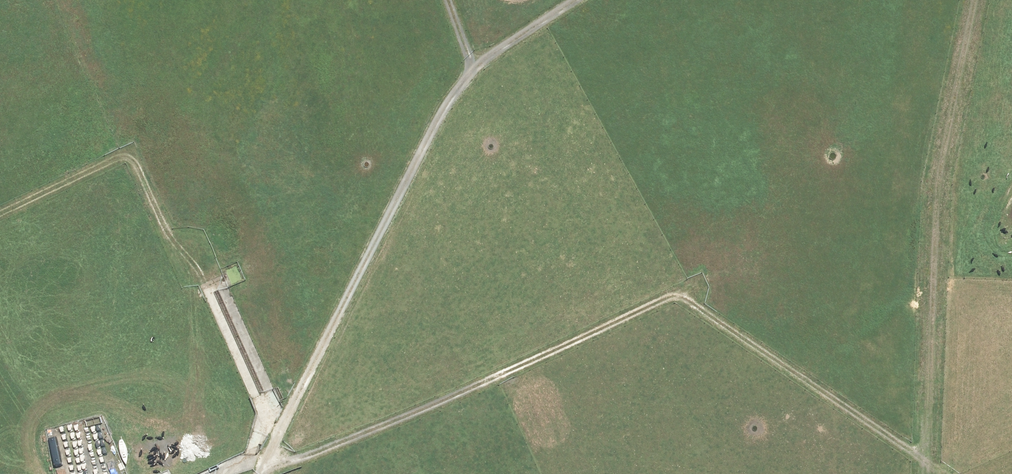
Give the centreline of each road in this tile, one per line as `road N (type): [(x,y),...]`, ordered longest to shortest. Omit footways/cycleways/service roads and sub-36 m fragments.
road 1 (track): [(942,473),(676,298),(260,473)]
road 2 (track): [(258,473),(456,90),(488,56),(576,0)]

